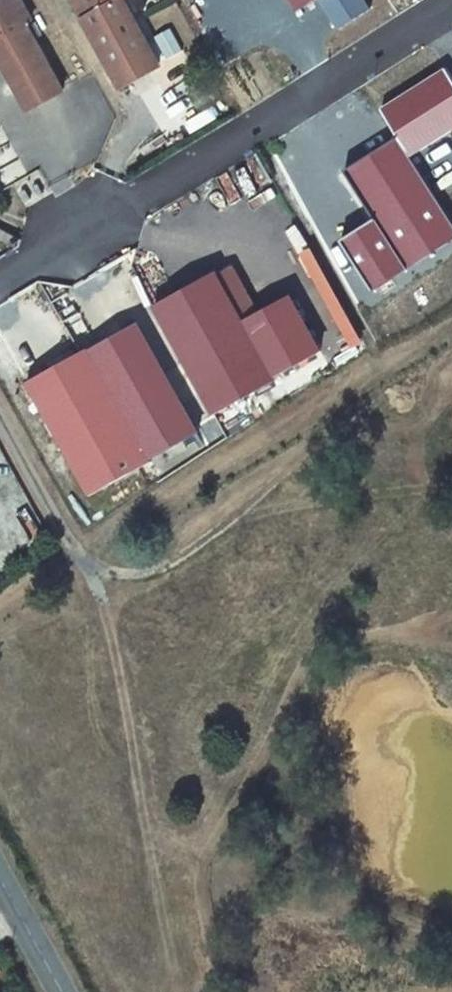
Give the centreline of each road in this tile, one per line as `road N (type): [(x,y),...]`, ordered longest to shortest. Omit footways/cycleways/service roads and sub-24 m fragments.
road 1 (track): [(180,991),(100,598),(0,413)]
road 2 (unclassified): [(0,278),(451,5)]

